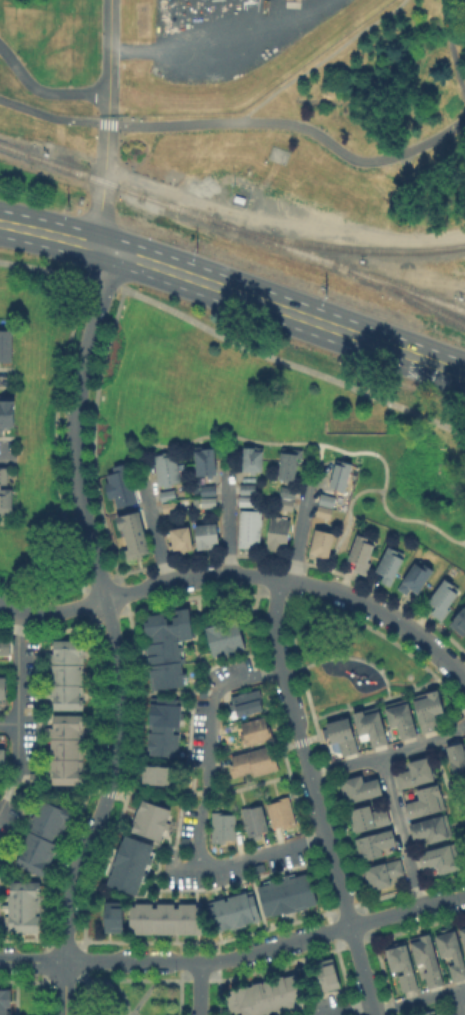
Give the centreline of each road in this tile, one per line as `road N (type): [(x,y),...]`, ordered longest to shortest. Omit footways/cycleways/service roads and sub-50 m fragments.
road 1 (residential): [(65,962),(67,898),(107,792),(120,712),(115,643),(78,498),(73,443),(78,385),(115,252)]
road 2 (residential): [(375,1014),(274,641),(279,579)]
road 3 (residential): [(65,962),(216,961),(464,895)]
road 4 (residential): [(464,680),(402,624),(343,594),(289,580),(191,577),(104,599)]
road 5 (track): [(104,170),(300,227),(402,238),(464,232)]
road 6 (primary): [(464,374),(198,279)]

